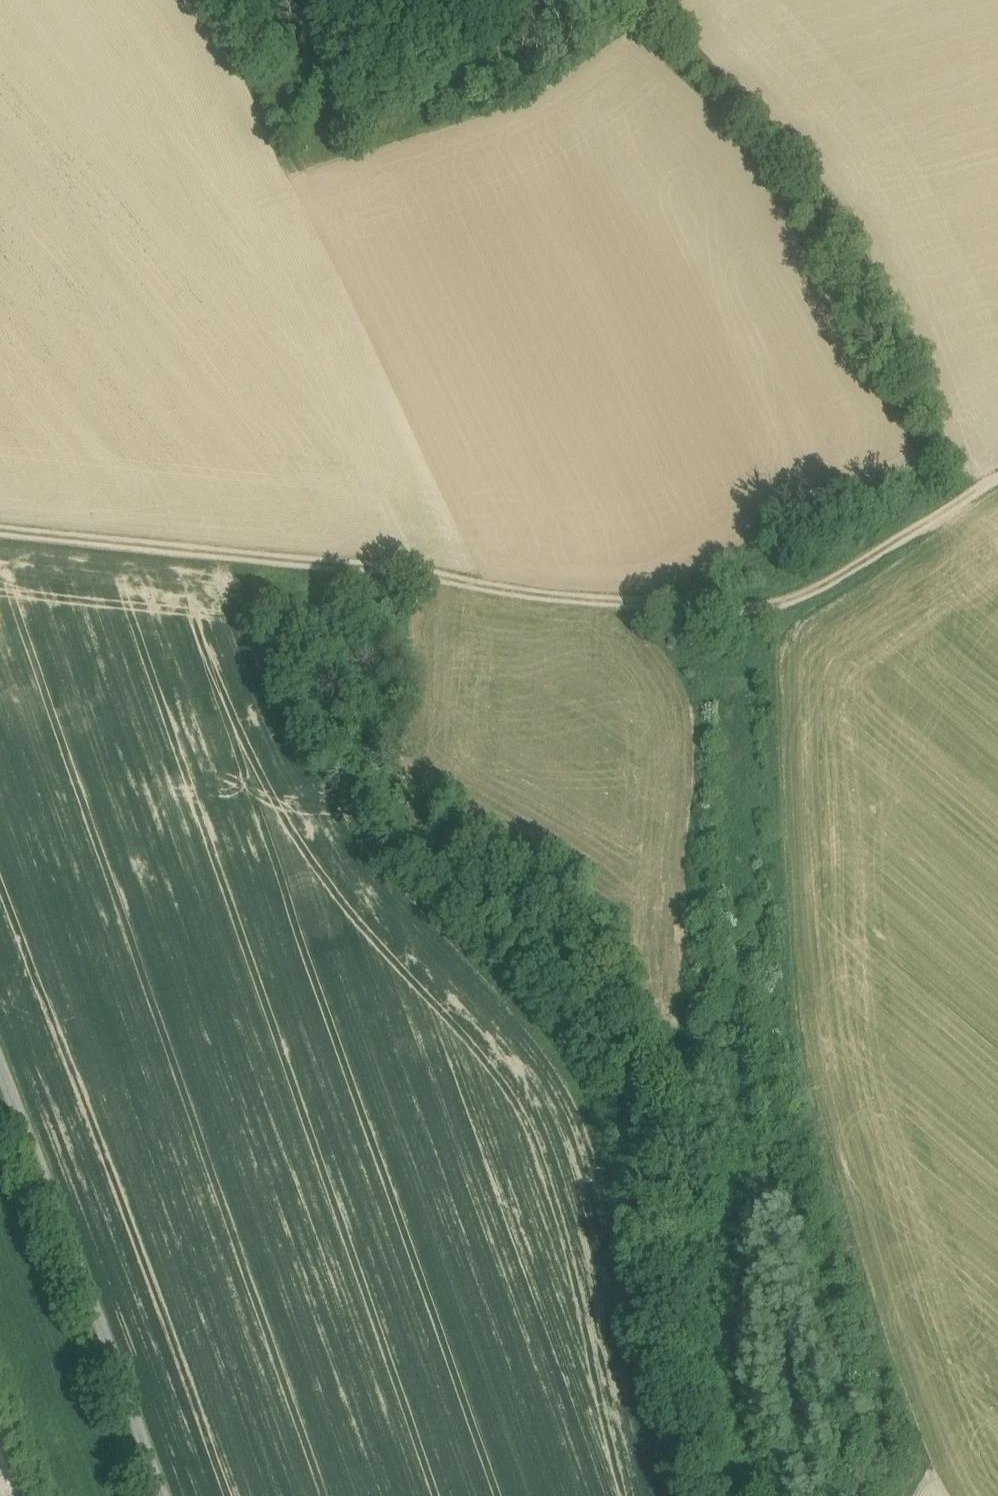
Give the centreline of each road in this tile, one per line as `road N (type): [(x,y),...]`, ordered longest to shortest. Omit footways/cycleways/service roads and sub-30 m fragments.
road 1 (track): [(997,479),(816,589),(737,611),(0,532)]
road 2 (unclassified): [(167,1495),(0,1035)]

